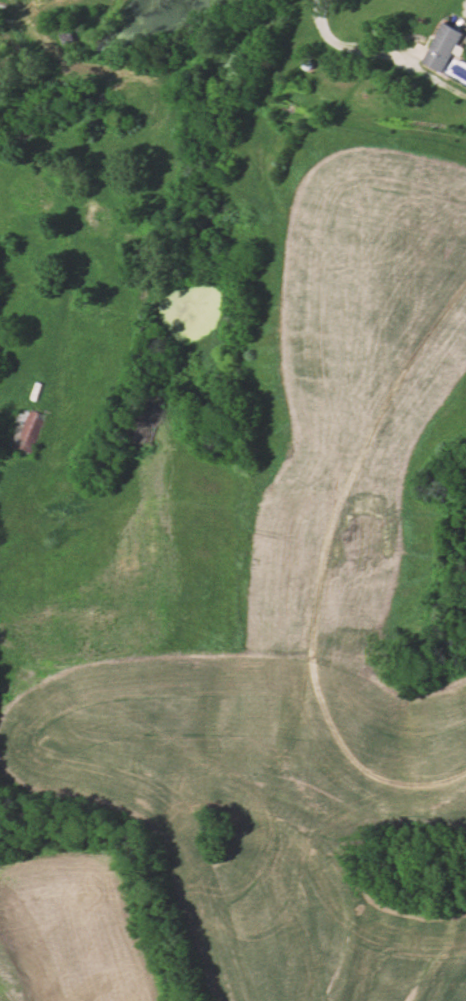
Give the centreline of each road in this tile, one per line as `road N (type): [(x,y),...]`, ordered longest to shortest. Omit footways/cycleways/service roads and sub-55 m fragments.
road 1 (residential): [(0,512),(75,517),(196,499),(314,508),(325,519),(299,619),(280,782),(285,797),(390,819),(433,811),(465,791)]
road 2 (residential): [(36,0),(29,23),(61,60),(90,73),(148,77),(162,88),(165,118),(111,165),(89,199),(58,317),(28,390),(7,411),(0,452)]

